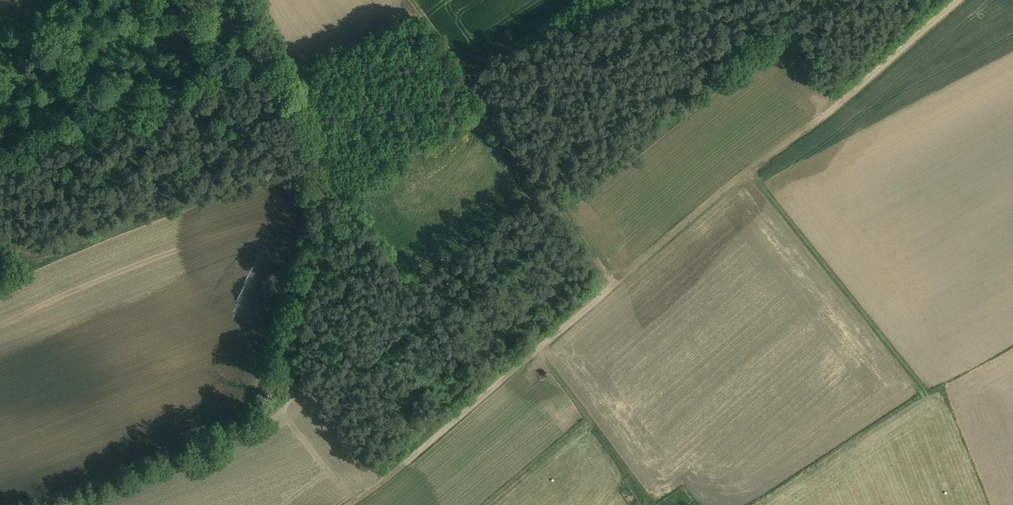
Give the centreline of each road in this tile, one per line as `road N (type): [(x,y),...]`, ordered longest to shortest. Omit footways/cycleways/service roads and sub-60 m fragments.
road 1 (track): [(349,504),(959,0)]
road 2 (track): [(412,0),(615,284)]

